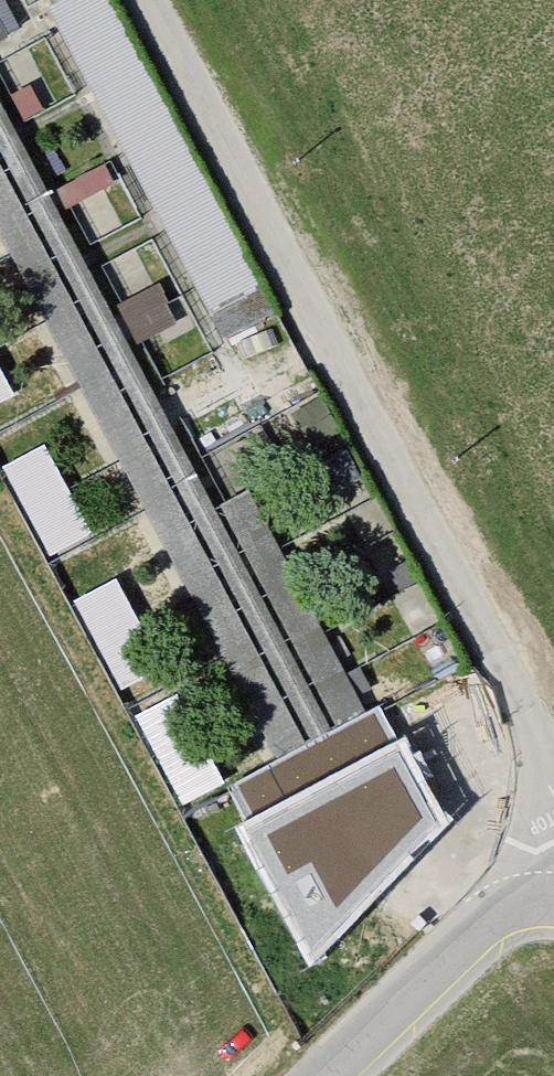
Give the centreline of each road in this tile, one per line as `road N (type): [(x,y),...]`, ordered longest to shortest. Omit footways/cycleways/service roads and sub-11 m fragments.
road 1 (unclassified): [(553,778),(147,0)]
road 2 (unclassified): [(323,1075),(553,853)]

